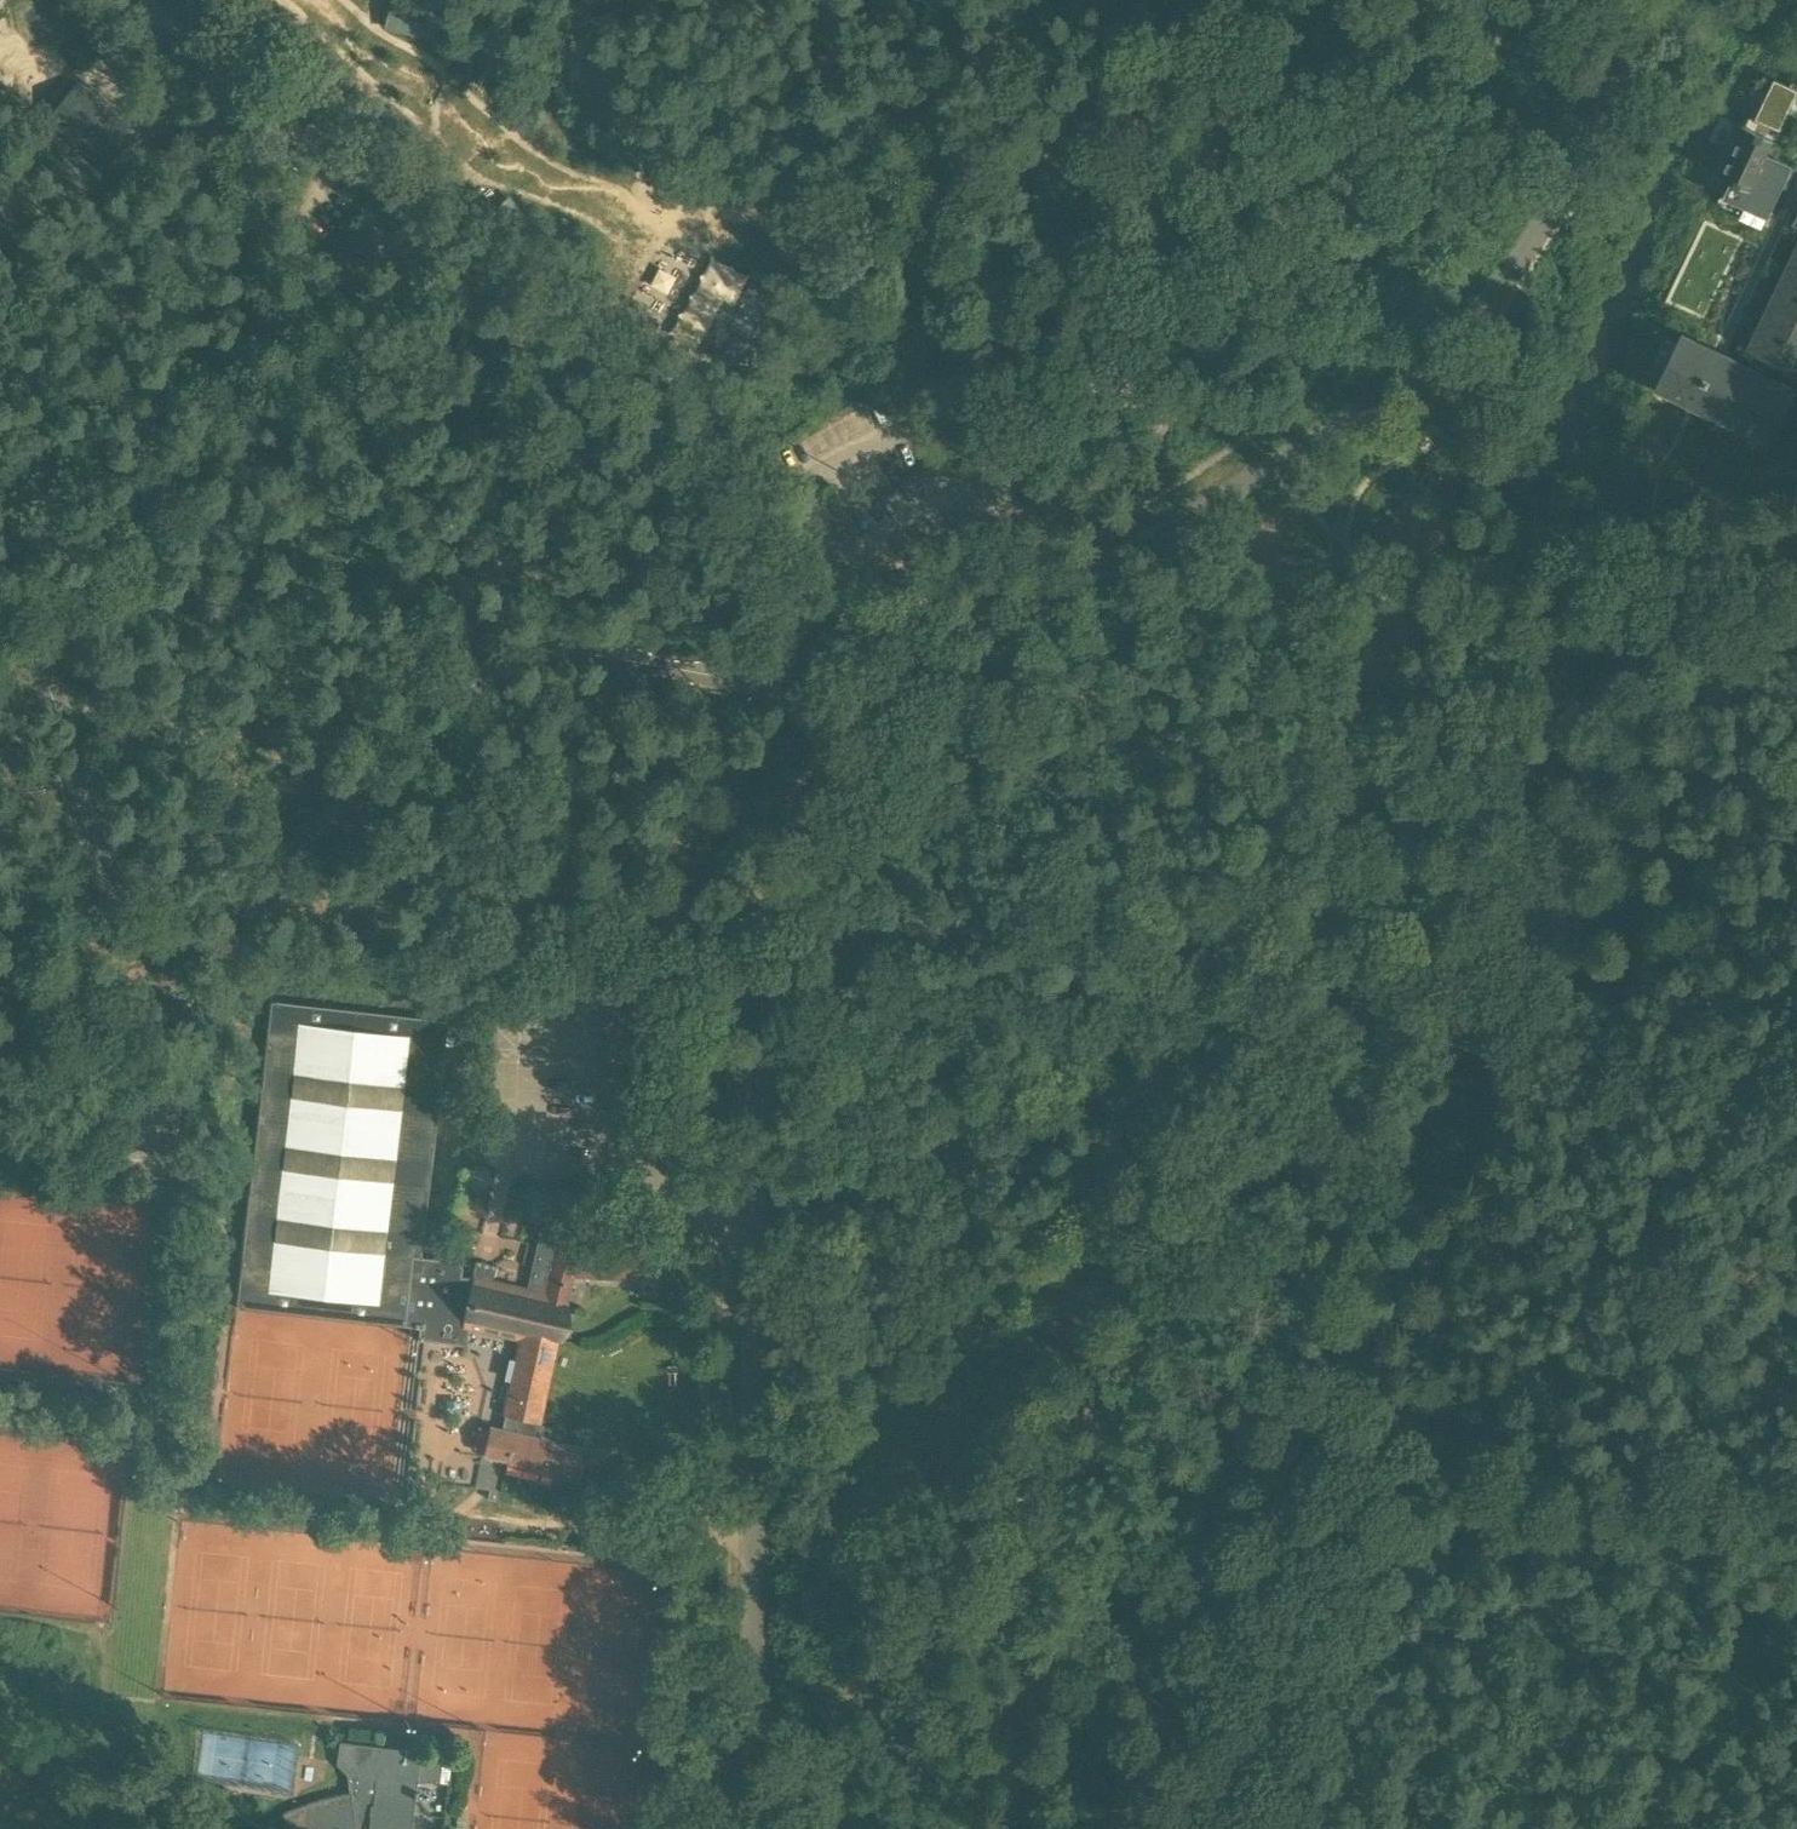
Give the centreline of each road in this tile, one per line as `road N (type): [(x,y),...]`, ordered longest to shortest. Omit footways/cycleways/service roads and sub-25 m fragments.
road 1 (unclassified): [(758,1828),(749,1515),(756,1181),(774,1013),(845,802)]
road 2 (unclassified): [(0,642),(35,666),(51,693),(115,871),(182,897),(270,871),(441,712),(523,659),(582,653),(761,682)]
road 3 (unclassified): [(1014,618),(1383,397),(1469,322),(1531,241),(1668,0)]
road 4 (track): [(1453,967),(1502,803),(1476,760),(1512,723),(1590,594),(1726,350),(1796,192)]
road 5 (unclassified): [(1014,618),(969,603),(874,613),(817,607),(803,615),(761,682)]
road 6 (unclassified): [(845,802),(900,714),(1014,618)]
road 7 (unclassified): [(761,682),(820,742),(845,802)]

